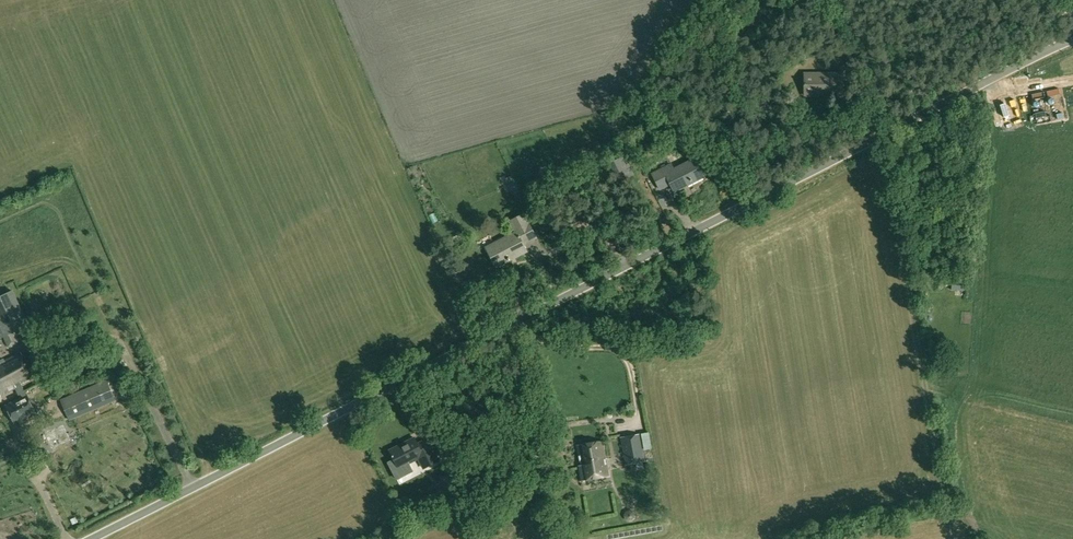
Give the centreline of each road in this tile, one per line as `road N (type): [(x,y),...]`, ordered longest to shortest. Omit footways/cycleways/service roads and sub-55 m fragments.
road 1 (unclassified): [(91,538),(1072,38)]
road 2 (track): [(825,0),(888,131)]

